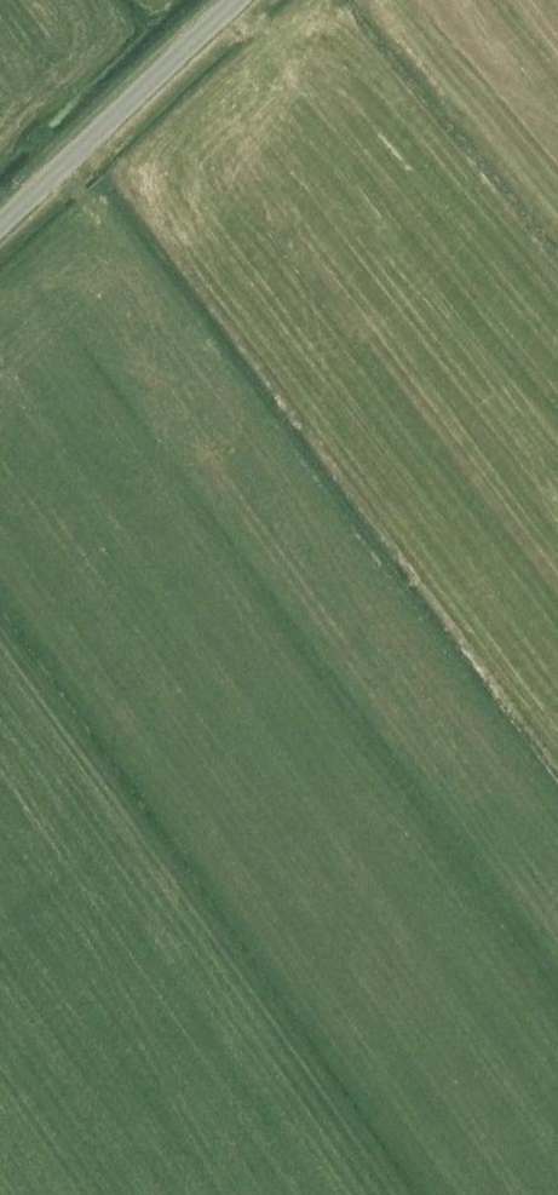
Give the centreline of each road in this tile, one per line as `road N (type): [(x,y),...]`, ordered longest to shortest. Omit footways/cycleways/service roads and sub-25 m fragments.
road 1 (unclassified): [(0,223),(237,0)]

